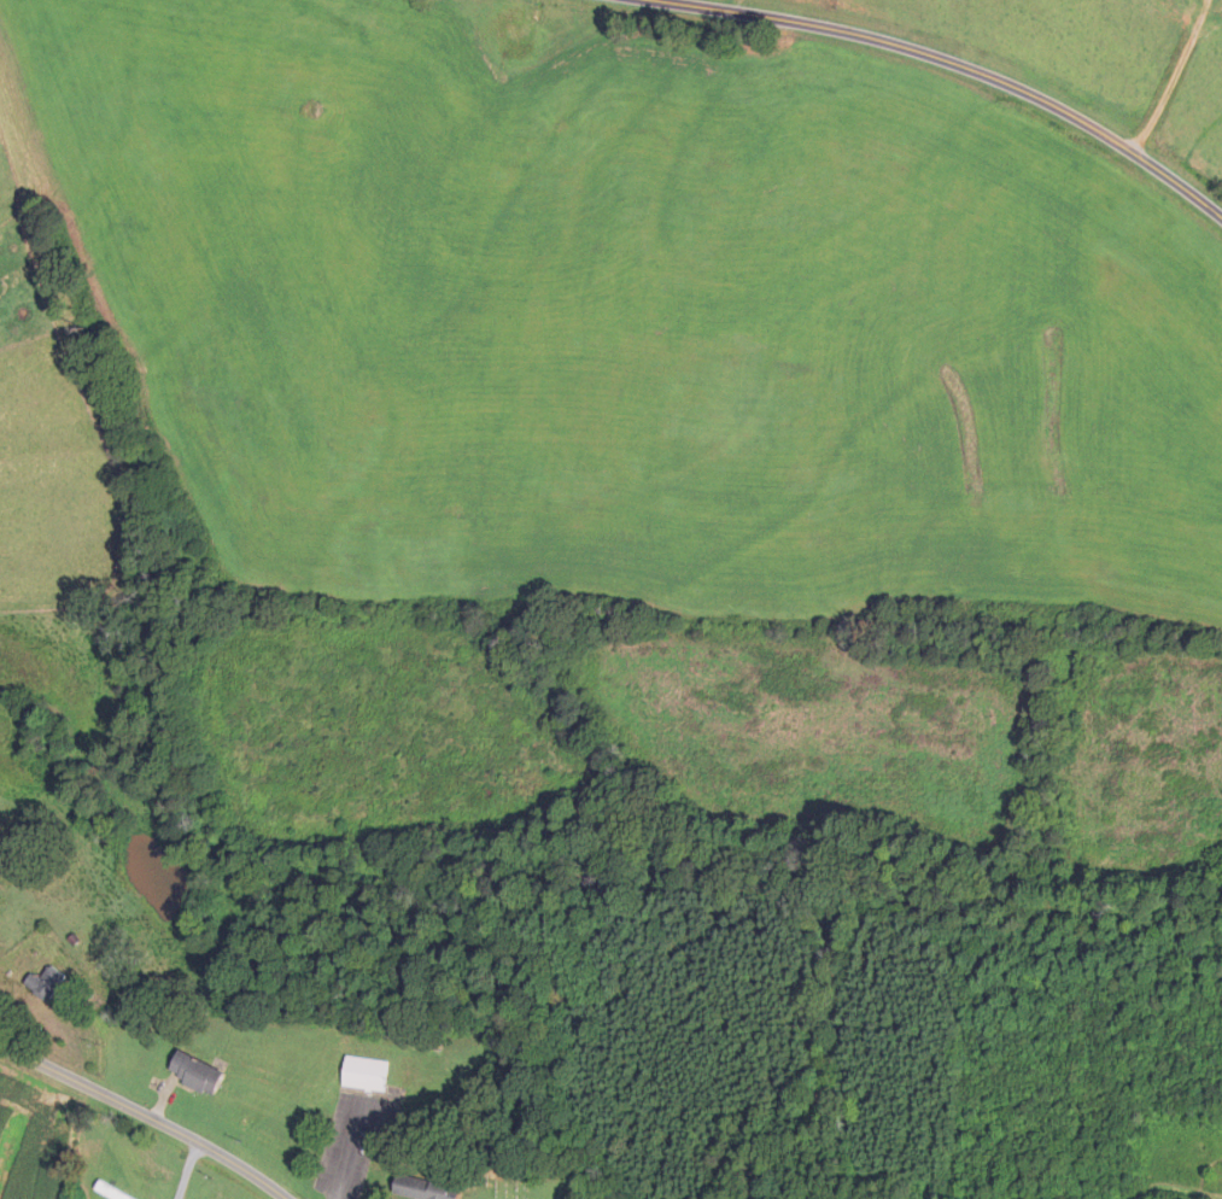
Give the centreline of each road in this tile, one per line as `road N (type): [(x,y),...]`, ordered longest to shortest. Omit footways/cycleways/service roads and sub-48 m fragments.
road 1 (tertiary): [(668,0),(922,46),(973,63),(1082,116),(1221,215)]
road 2 (tertiary): [(289,1198),(198,1141),(0,1043)]

